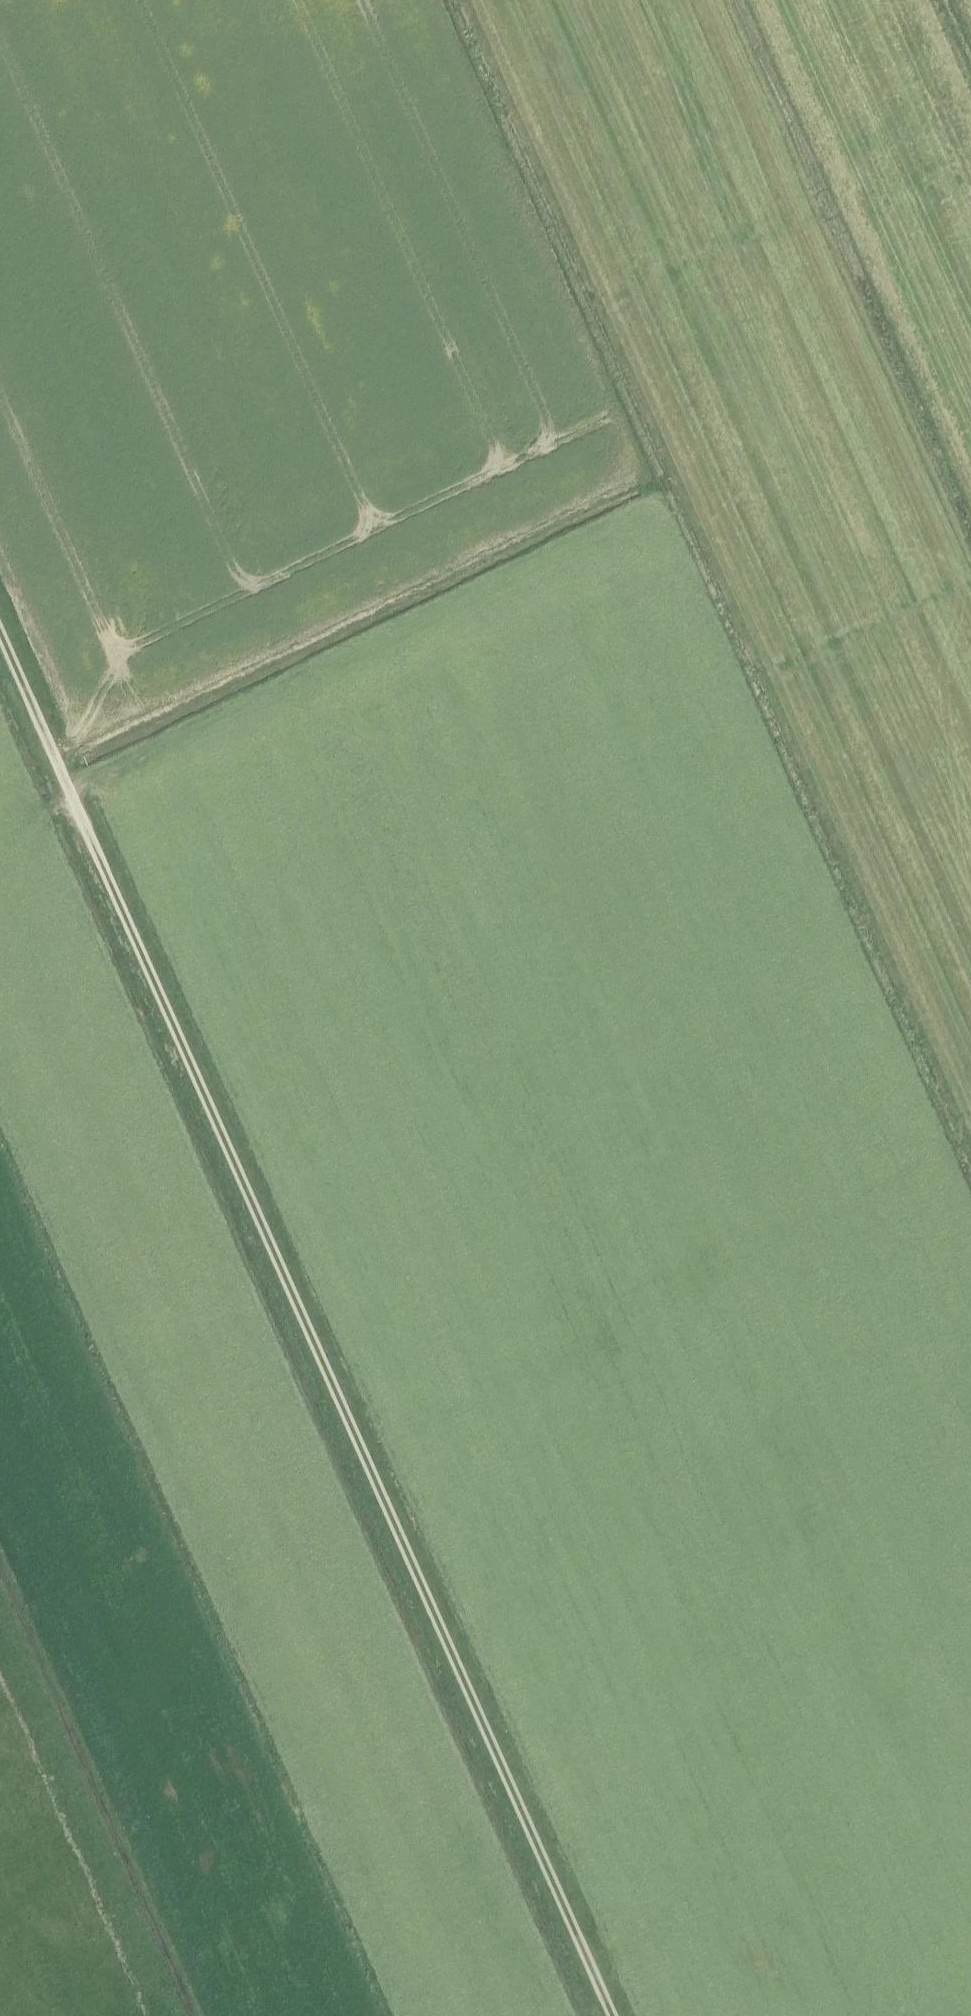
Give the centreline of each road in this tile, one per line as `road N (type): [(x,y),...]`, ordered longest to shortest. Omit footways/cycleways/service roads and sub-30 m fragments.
road 1 (track): [(616,2015),(0,615)]

